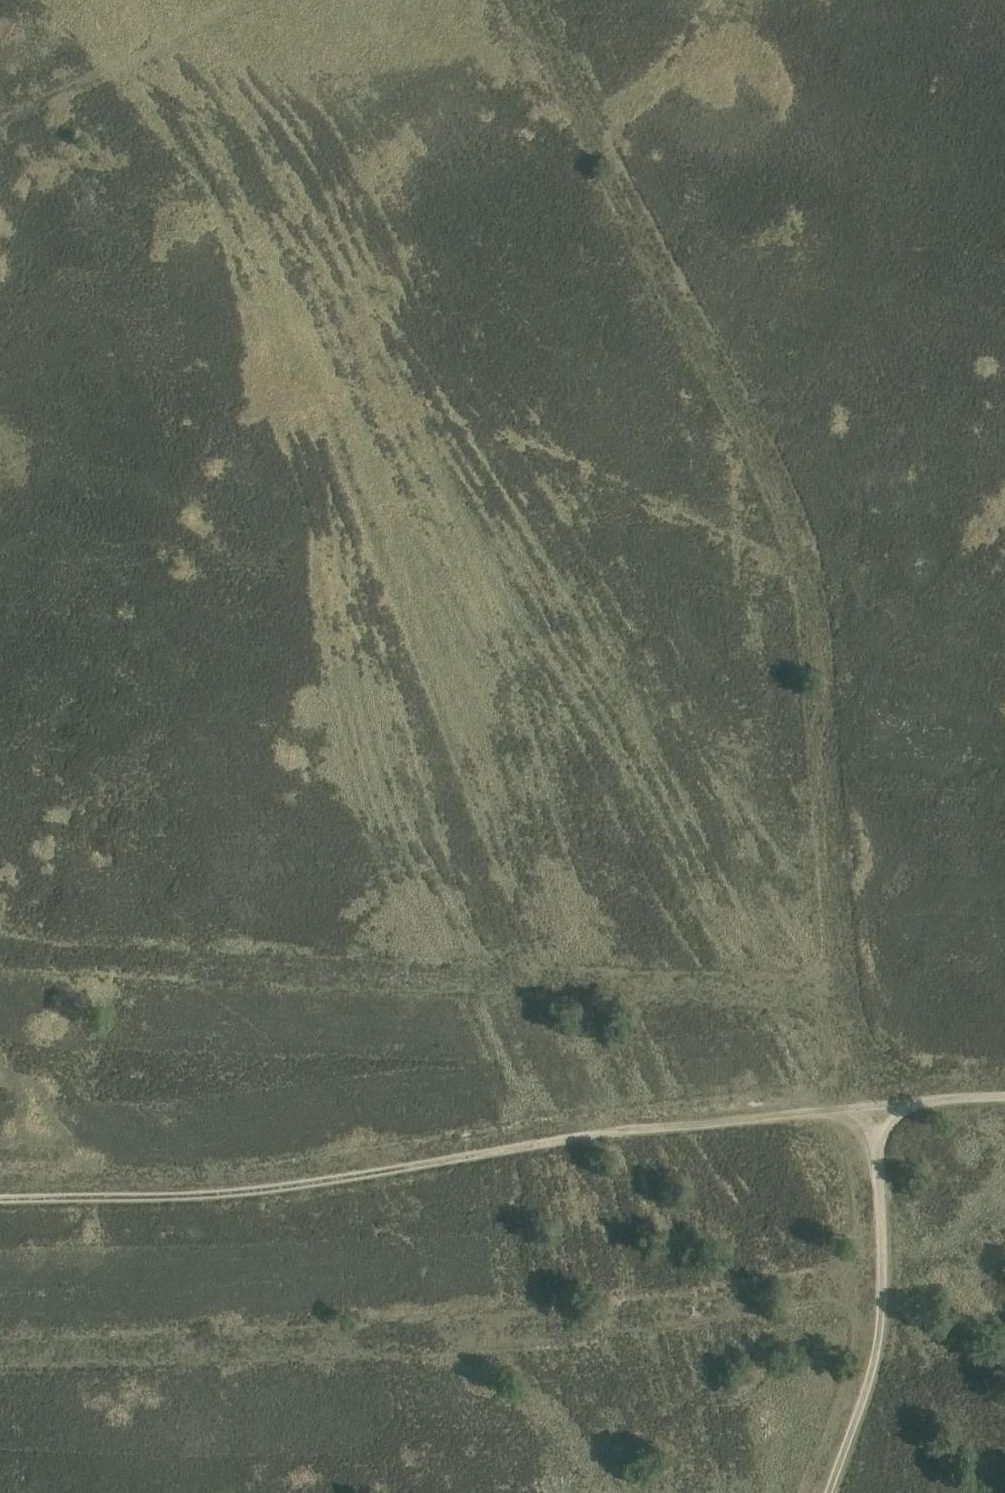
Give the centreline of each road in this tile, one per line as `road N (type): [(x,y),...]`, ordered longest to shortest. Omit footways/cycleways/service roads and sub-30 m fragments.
road 1 (track): [(1004,1097),(658,1129),(222,1195),(0,1200)]
road 2 (track): [(830,1492),(875,1377),(882,1322),(878,1107)]

